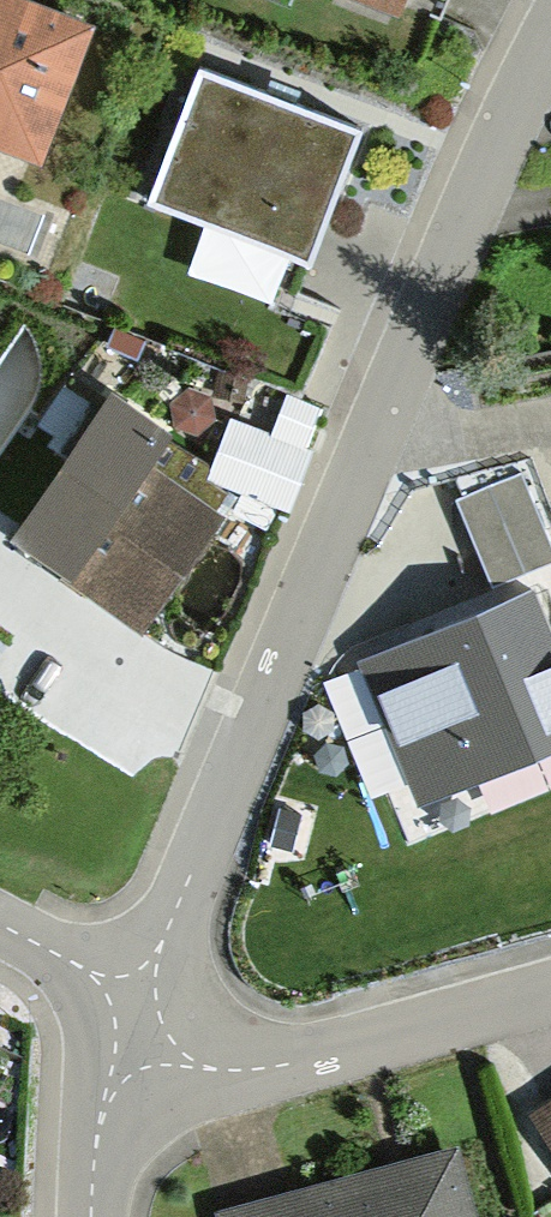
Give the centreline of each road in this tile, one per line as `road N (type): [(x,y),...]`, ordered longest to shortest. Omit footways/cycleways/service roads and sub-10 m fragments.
road 1 (residential): [(550,34),(515,98),(134,989)]
road 2 (residential): [(117,1056),(210,1066),(296,1063),(550,989)]
road 3 (residential): [(117,1056),(102,1216)]
road 4 (residential): [(134,989),(0,929)]

